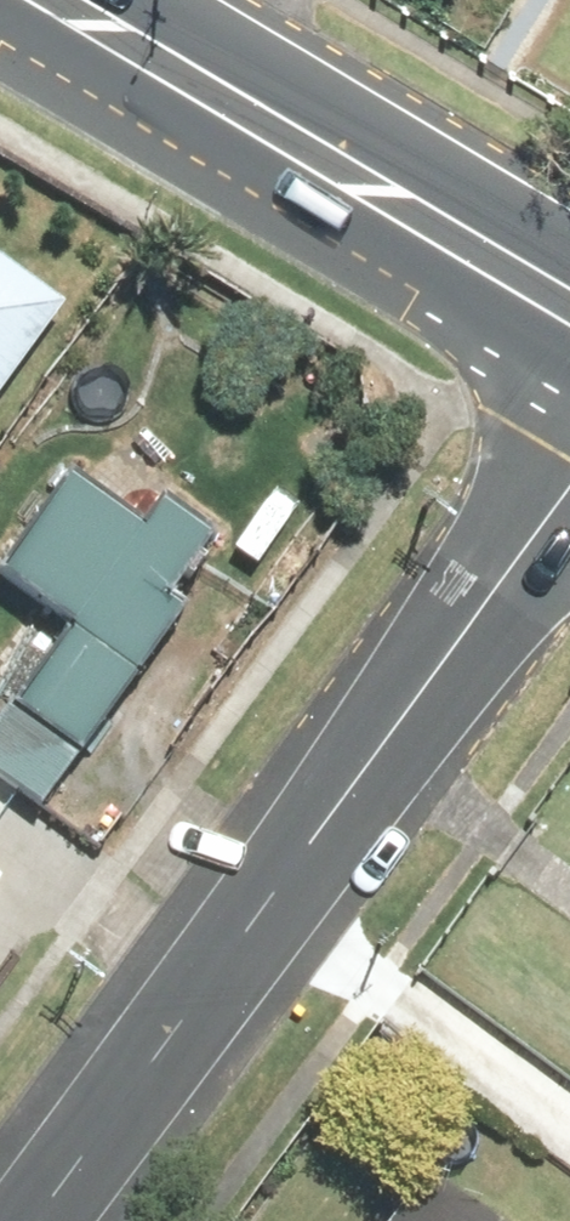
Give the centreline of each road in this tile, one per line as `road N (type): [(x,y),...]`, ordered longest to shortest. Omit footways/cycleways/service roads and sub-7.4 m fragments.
road 1 (residential): [(569,487),(33,1220)]
road 2 (primary): [(52,0),(569,307)]

